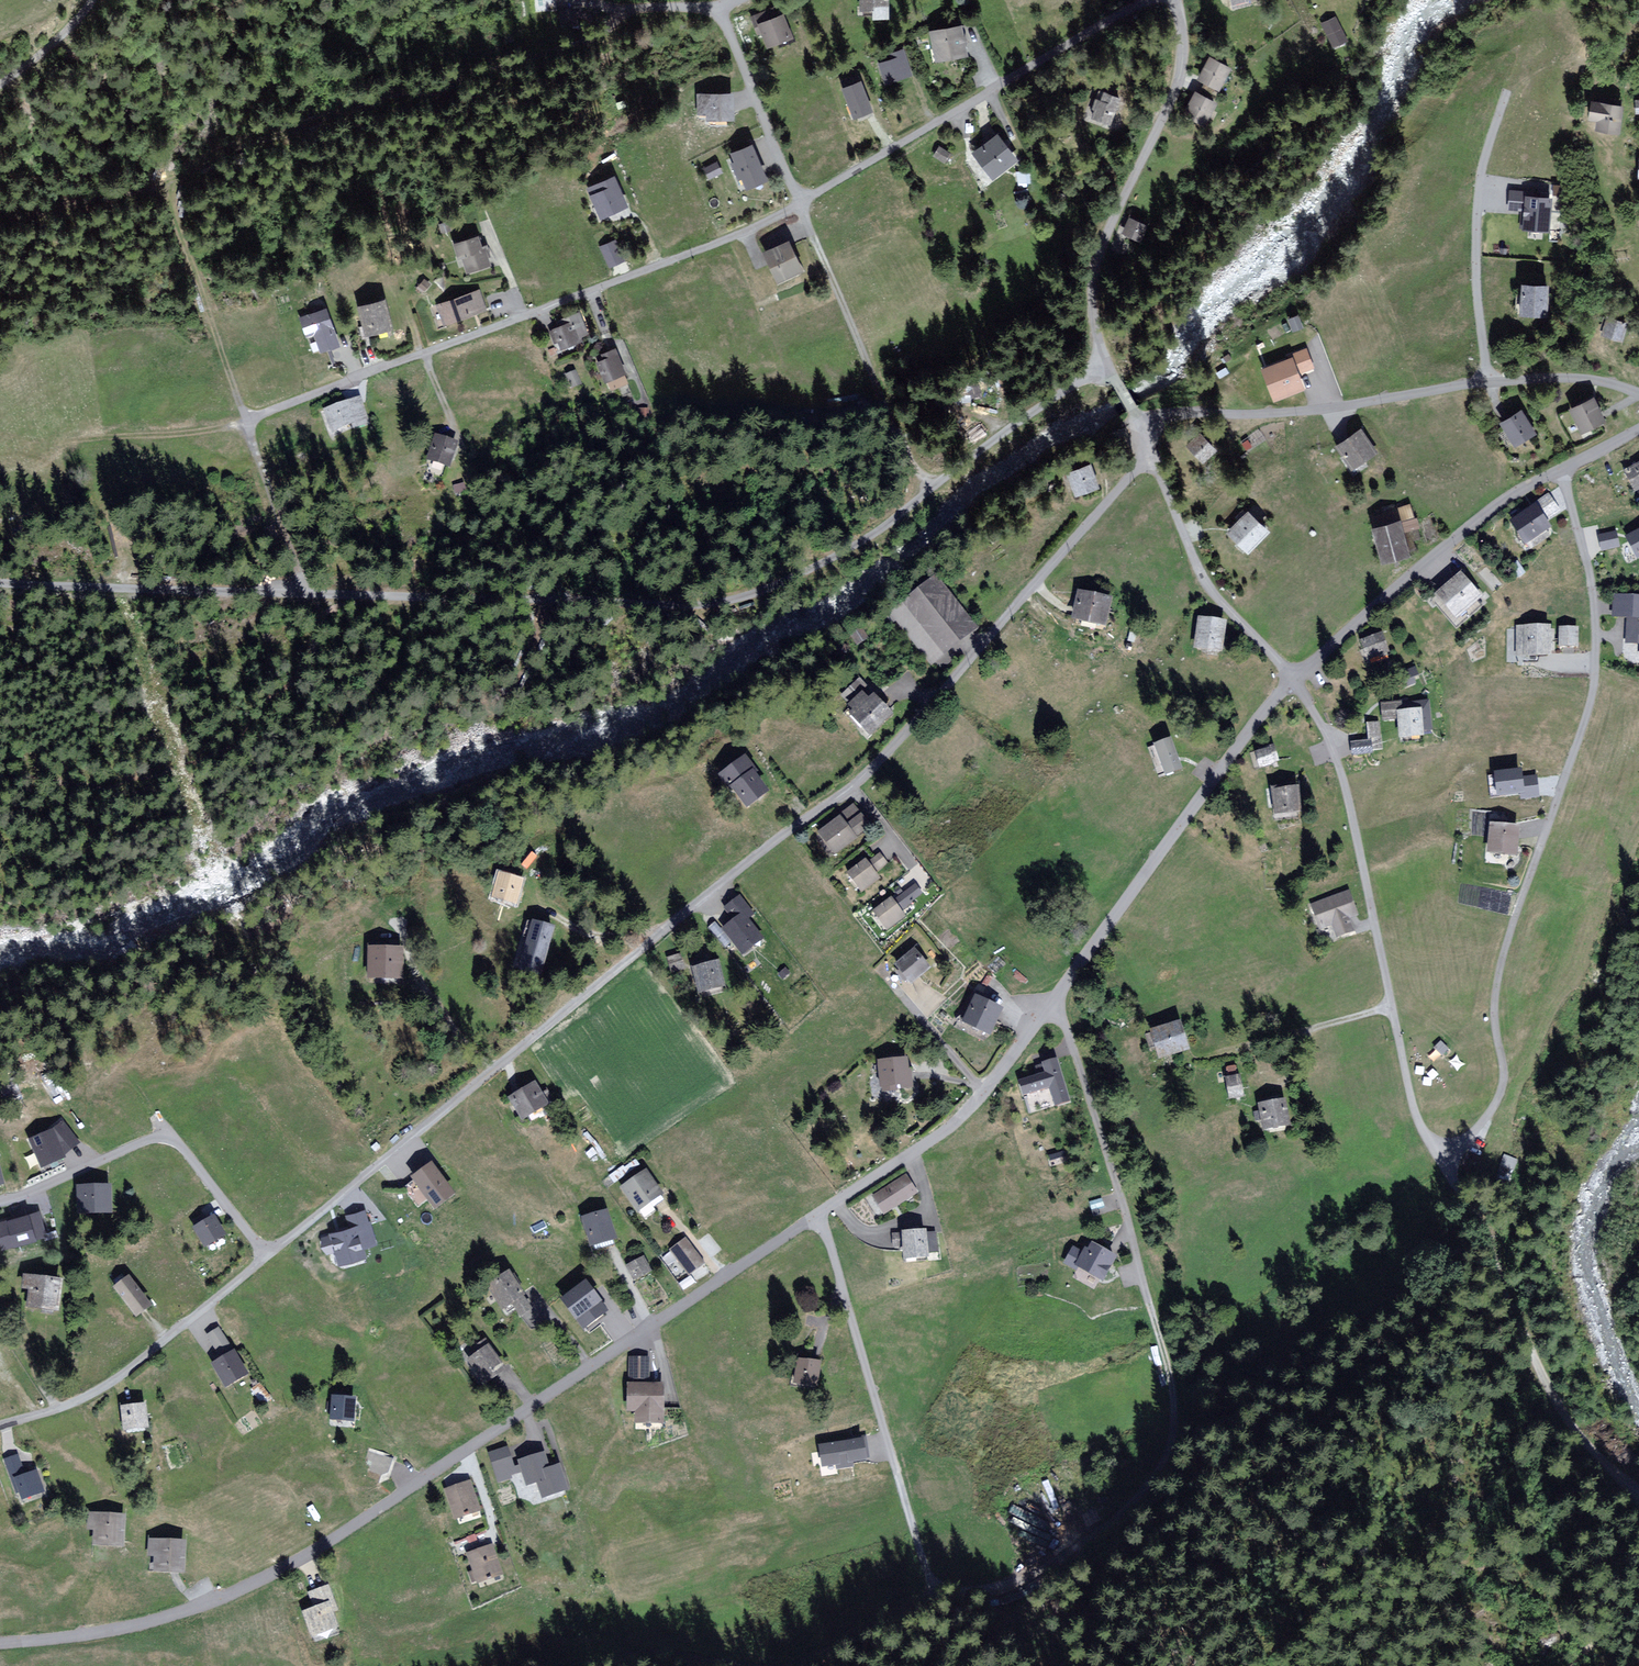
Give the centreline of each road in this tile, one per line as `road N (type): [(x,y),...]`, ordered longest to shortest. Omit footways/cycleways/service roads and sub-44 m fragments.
road 1 (residential): [(1152,460),(872,771),(652,941),(271,1258)]
road 2 (unclassified): [(1114,378),(1083,378),(830,560),(722,602),(358,599),(0,583)]
road 3 (residential): [(817,1217),(311,1553),(209,1606),(91,1636),(0,1645)]
road 4 (residential): [(1444,1156),(1471,1140),(1506,1079),(1498,976),(1594,697),(1597,610),(1565,473)]
road 5 (residential): [(247,422),(802,204)]
road 6 (unclassified): [(1638,394),(1573,378),(1139,424)]
road 7 (residential): [(1444,1156),(1415,1108),(1336,745),(1295,683)]
road 8 (residential): [(1054,1003),(1089,1091),(1153,1309),(1177,1427)]
road 9 (residential): [(1154,0),(802,204)]
road 10 (residential): [(1295,683),(1054,1003)]
road 11 (residential): [(1114,378),(1102,339),(1099,275),(1112,219),(1174,94),(1184,18),(1177,0)]
road 12 (track): [(1638,1496),(1573,1429),(1534,1367),(1522,1313),(1444,1156)]
road 13 (residential): [(817,1217),(930,1577)]
road 14 (residential): [(1565,473),(1516,491),(1452,539),(1295,683)]
road 15 (residential): [(271,1258),(170,1140),(0,1208)]
road 16 (residential): [(1054,1003),(936,1142),(817,1217)]
road 17 (track): [(1177,1427),(1139,1497),(1043,1574),(984,1590),(938,1587),(930,1577)]
road 18 (residential): [(271,1258),(99,1391),(0,1425)]
road 19 (track): [(802,204),(927,494)]
road 20 (residential): [(1295,683),(1192,562),(1152,460)]
road 21 (residential): [(802,204),(733,39),(730,6),(739,0)]
road 22 (track): [(313,594),(278,521),(247,422)]
road 23 (unclassified): [(0,93),(63,48),(99,0)]

